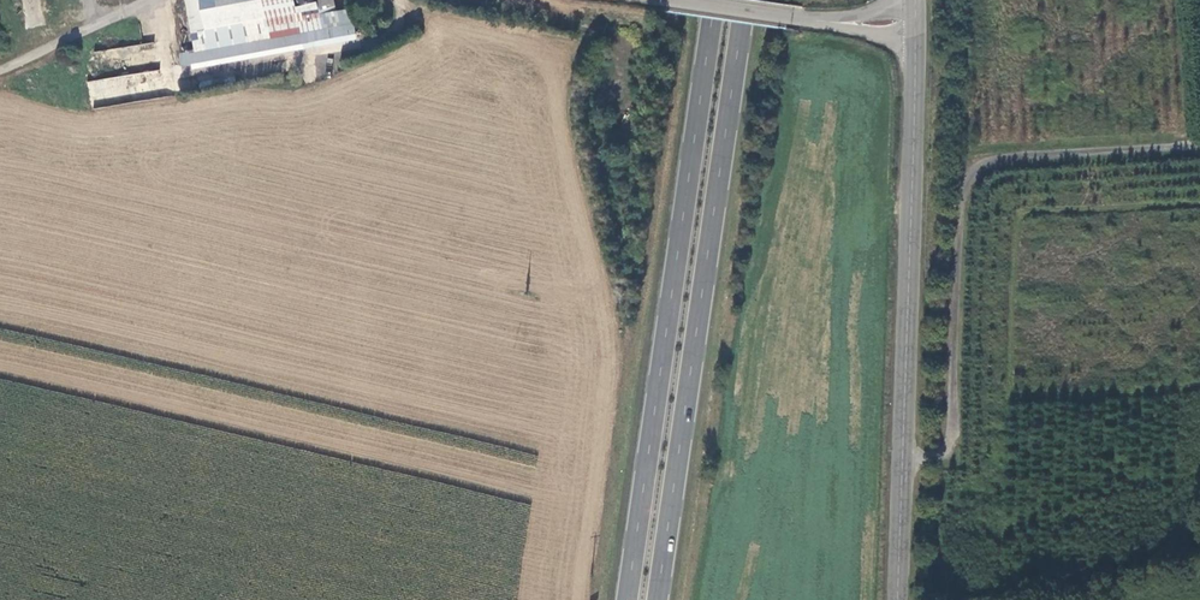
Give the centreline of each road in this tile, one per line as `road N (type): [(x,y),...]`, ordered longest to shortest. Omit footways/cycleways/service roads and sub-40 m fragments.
road 1 (trunk): [(715,0),(627,599)]
road 2 (trunk): [(658,599),(745,0)]
road 3 (residential): [(902,457),(936,456),(950,444),(966,179),(991,159),(1199,143)]
road 4 (tertiary): [(902,457),(915,21)]
road 5 (unclassified): [(915,21),(807,18),(677,0)]
road 6 (unclassified): [(0,68),(141,0)]
road 7 (tertiary): [(897,599),(902,457)]

